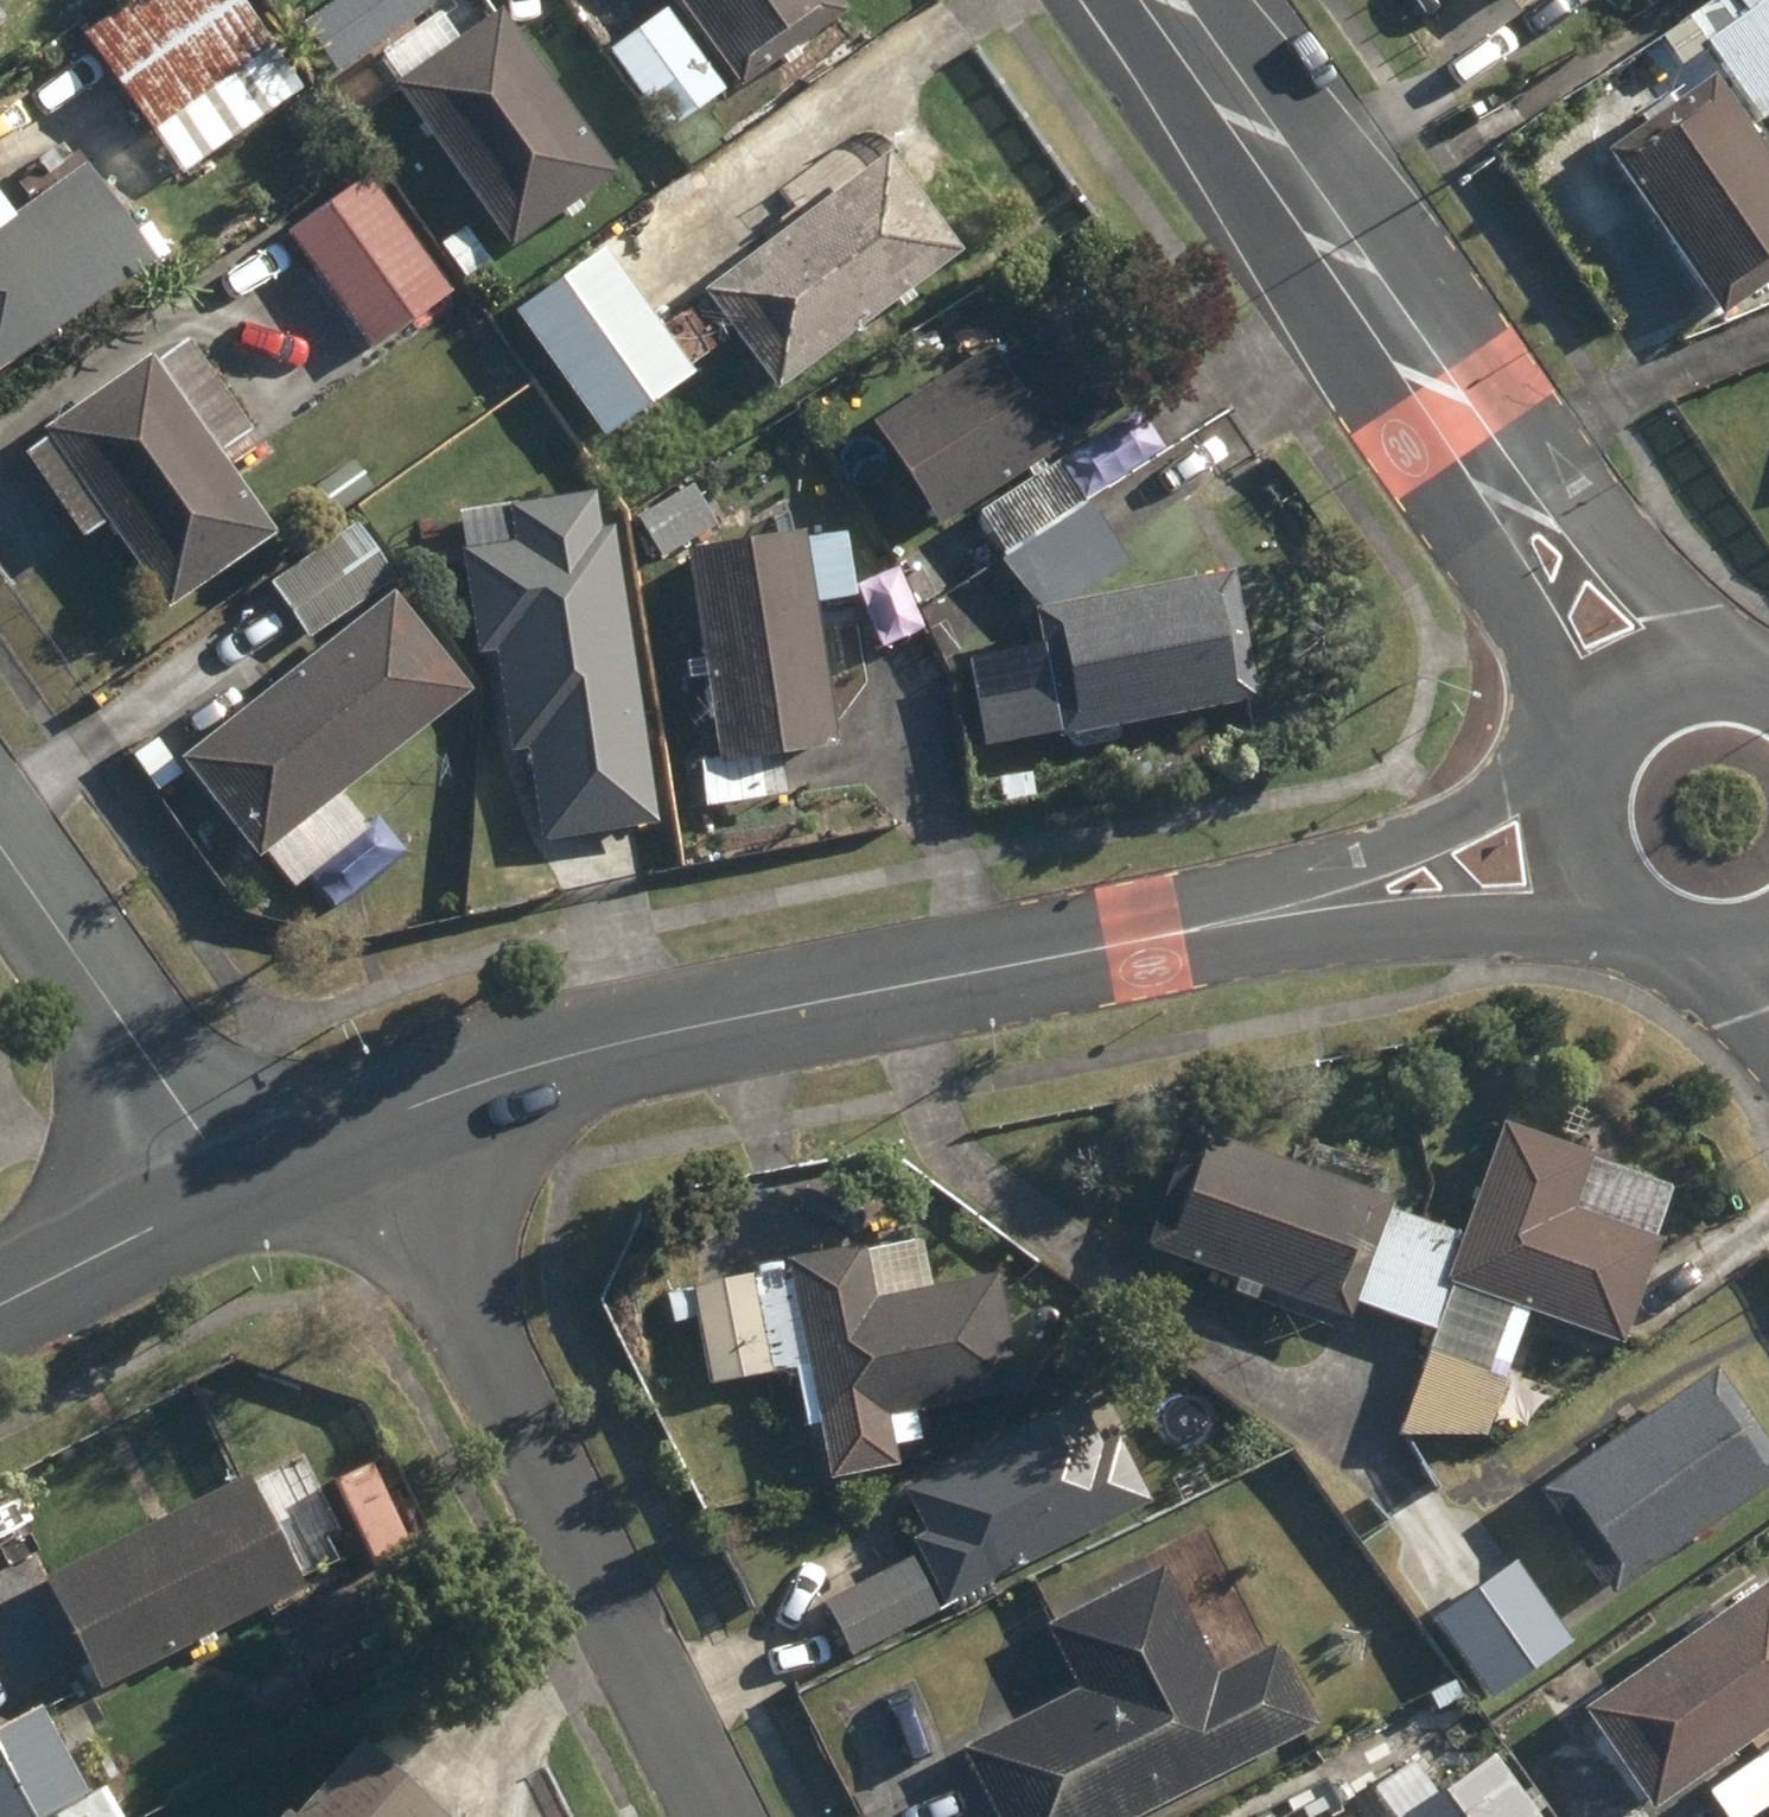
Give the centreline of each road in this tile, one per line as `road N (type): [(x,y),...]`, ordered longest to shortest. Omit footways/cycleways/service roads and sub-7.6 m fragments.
road 1 (tertiary): [(396,1114),(556,1057),(1217,928)]
road 2 (residential): [(733,1816),(447,1235),(396,1114)]
road 3 (residential): [(1496,444),(1183,0)]
road 4 (residential): [(235,1185),(0,851)]
road 5 (tertiary): [(1217,928),(1567,760)]
road 6 (tertiary): [(1596,917),(1217,928)]
road 7 (residential): [(1578,734),(1521,622),(1496,444)]
road 8 (residential): [(1496,444),(1624,542),(1712,652)]
road 9 (tertiary): [(0,1306),(235,1185)]
road 10 (tertiary): [(235,1185),(396,1114)]
road 11 (tertiary): [(1596,917),(1568,869),(1558,815),(1567,760)]
road 12 (tertiary): [(1578,734),(1613,692),(1659,664),(1712,652)]
road 13 (tertiary): [(1711,972),(1637,951),(1596,917)]

